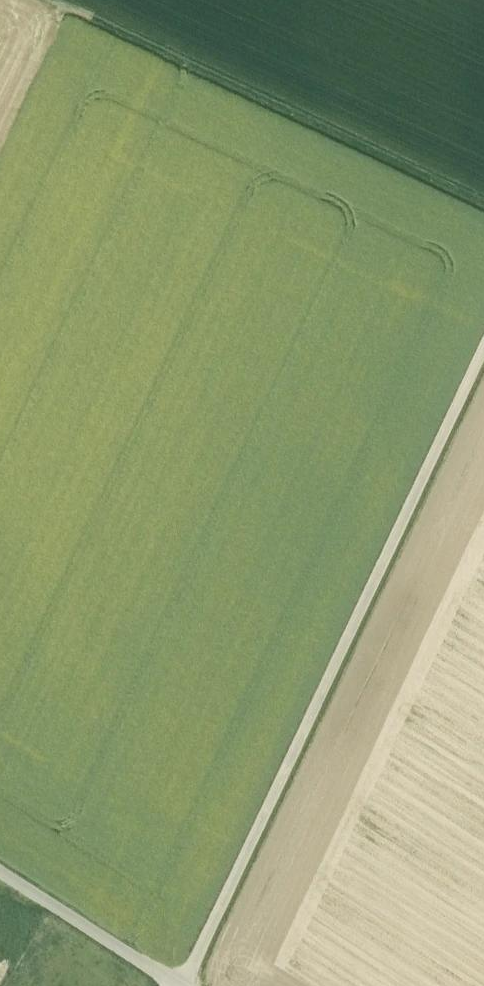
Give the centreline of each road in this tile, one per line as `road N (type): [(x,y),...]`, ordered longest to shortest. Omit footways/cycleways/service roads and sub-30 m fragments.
road 1 (track): [(198,985),(483,350)]
road 2 (track): [(483,207),(49,0)]
road 3 (track): [(0,876),(170,985)]

